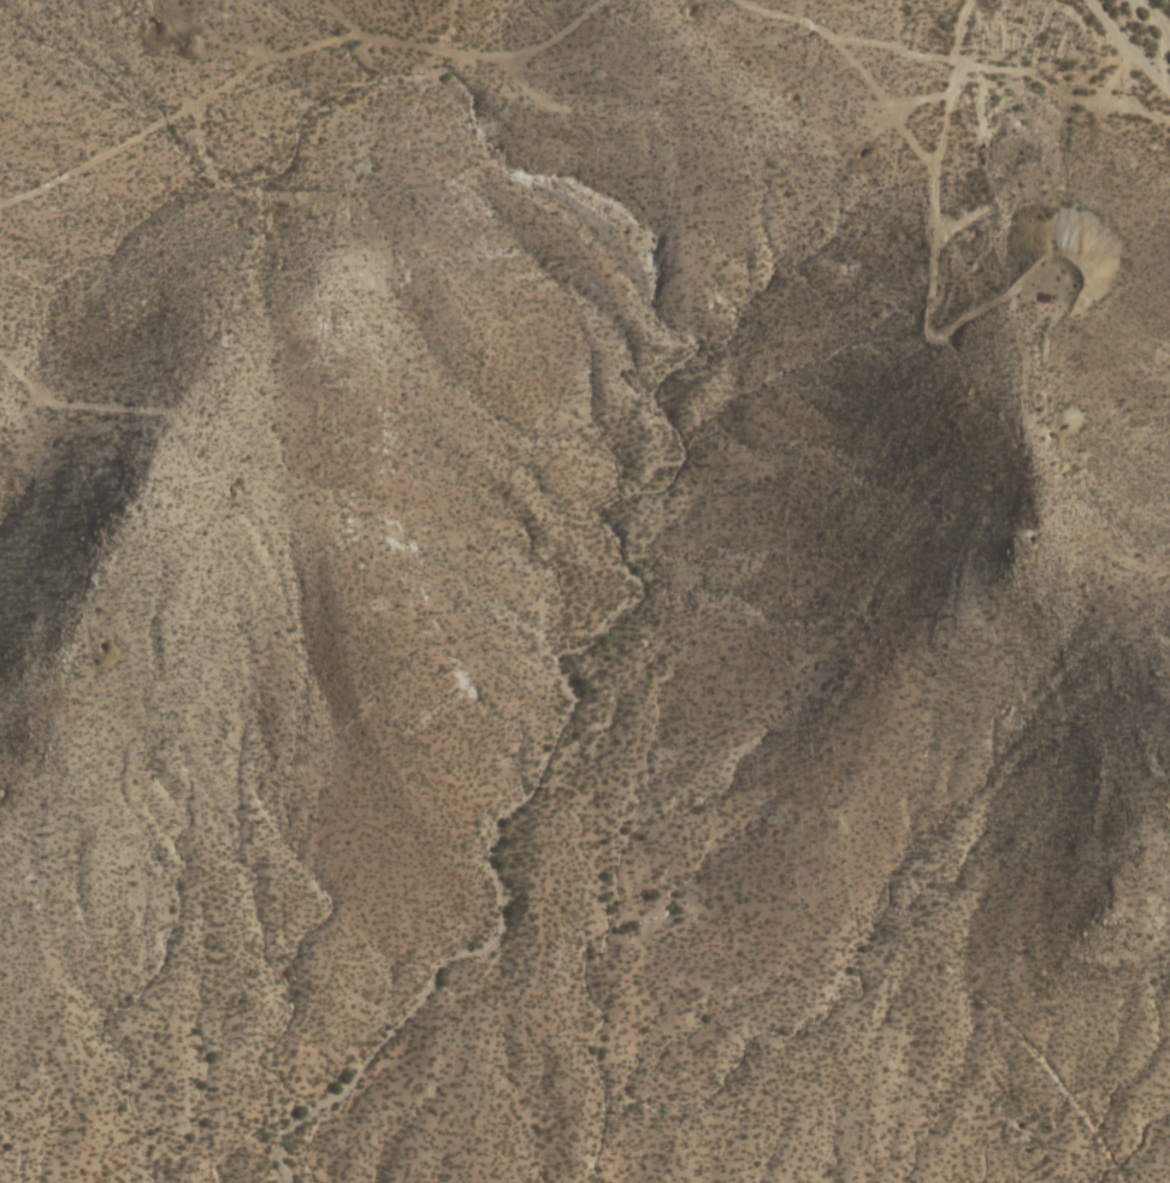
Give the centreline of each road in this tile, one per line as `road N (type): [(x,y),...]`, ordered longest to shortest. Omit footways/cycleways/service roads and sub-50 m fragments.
road 1 (residential): [(970,0),(934,165)]
road 2 (residential): [(1081,0),(1169,93)]

